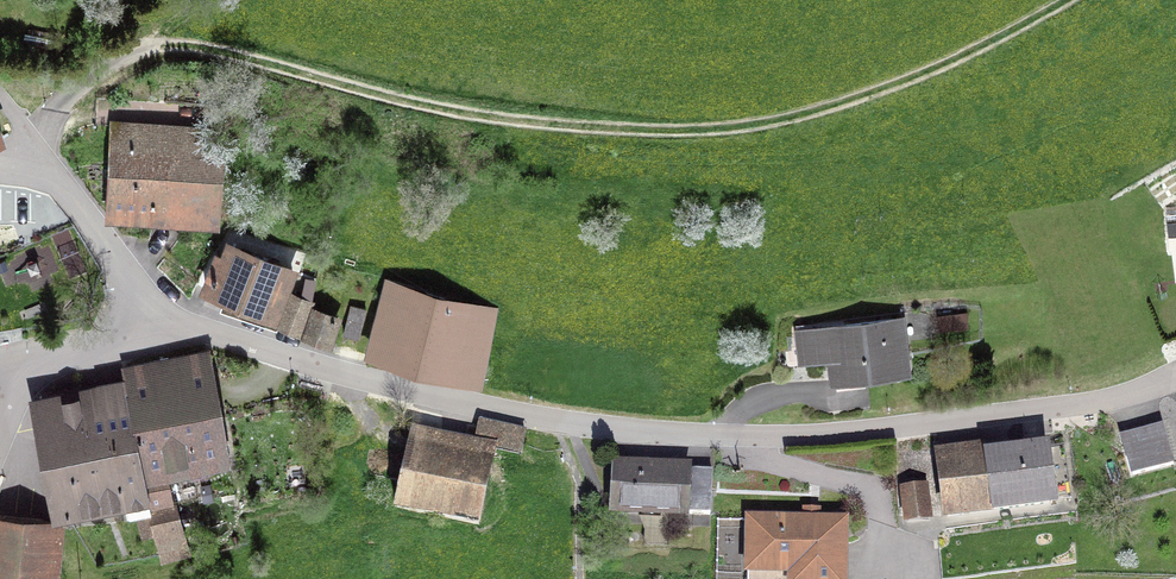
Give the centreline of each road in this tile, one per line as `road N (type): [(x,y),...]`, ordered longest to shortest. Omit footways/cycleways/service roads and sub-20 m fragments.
road 1 (track): [(40,176),(59,112),(74,94),(100,71),(149,49),(206,49),(472,116),(726,131),(931,68),(1066,0)]
road 2 (residential): [(160,326),(411,393),(556,421),(731,435),(792,437),(1080,405),(1175,376)]
road 3 (residential): [(0,170),(67,190),(160,326)]
road 4 (residential): [(6,365),(160,326)]

